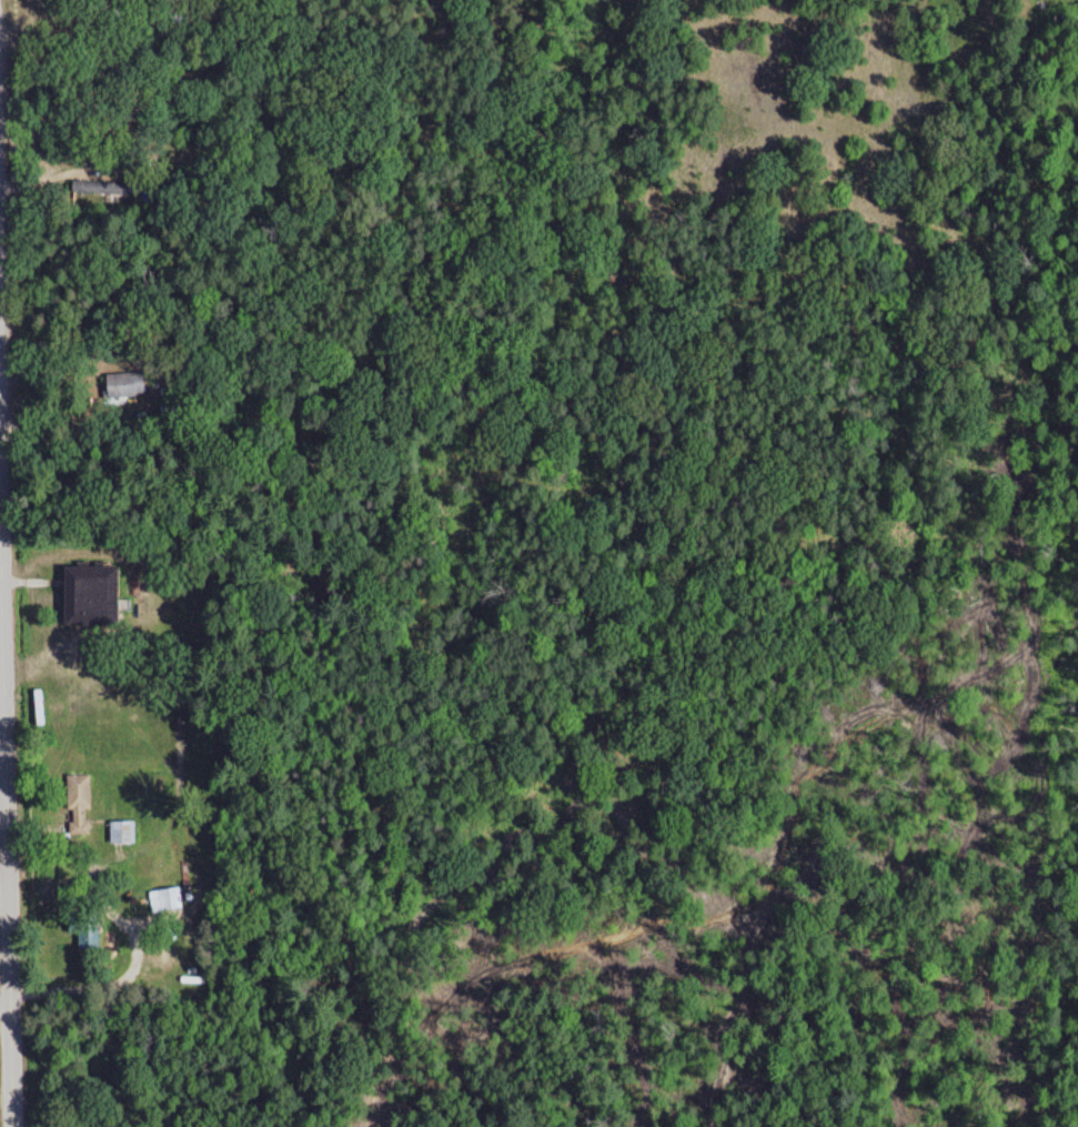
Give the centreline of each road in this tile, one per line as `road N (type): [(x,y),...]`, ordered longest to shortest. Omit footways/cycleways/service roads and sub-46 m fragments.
road 1 (residential): [(11,1126),(0,658)]

